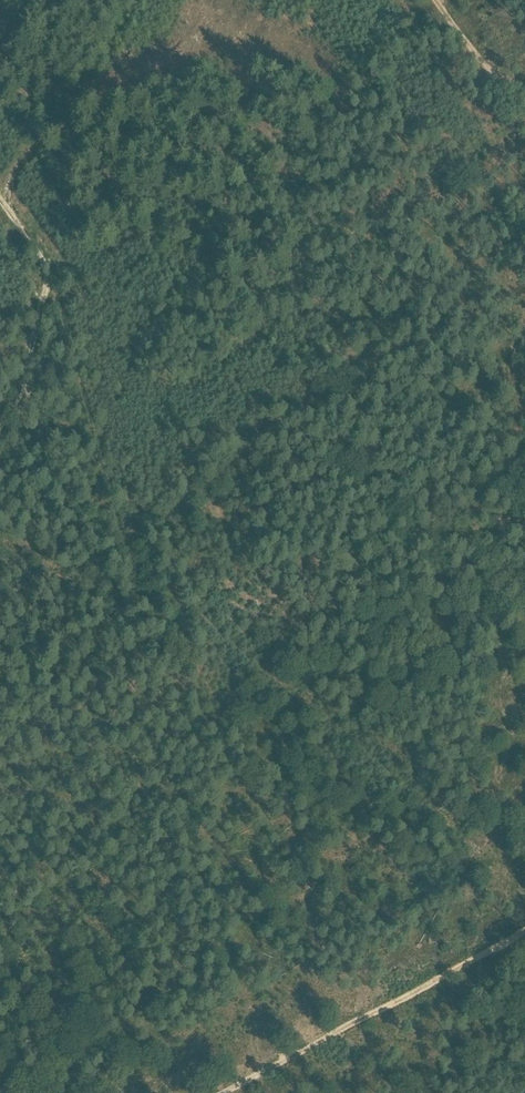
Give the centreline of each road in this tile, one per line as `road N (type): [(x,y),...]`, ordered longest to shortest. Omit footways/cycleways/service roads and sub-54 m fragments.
road 1 (track): [(524,929),(231,1092)]
road 2 (track): [(0,426),(19,393),(53,284),(0,198)]
road 3 (track): [(433,0),(524,111)]

